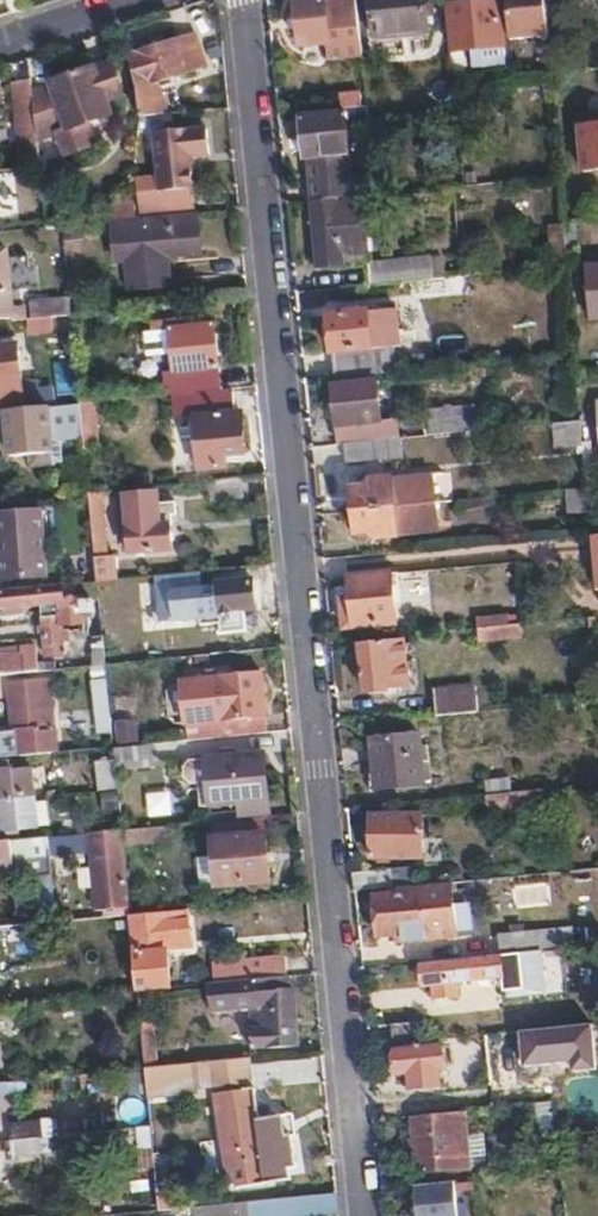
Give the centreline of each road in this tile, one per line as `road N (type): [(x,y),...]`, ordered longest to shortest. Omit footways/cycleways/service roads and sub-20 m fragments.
road 1 (residential): [(243,0),(363,1215)]
road 2 (residential): [(129,0),(0,43)]

